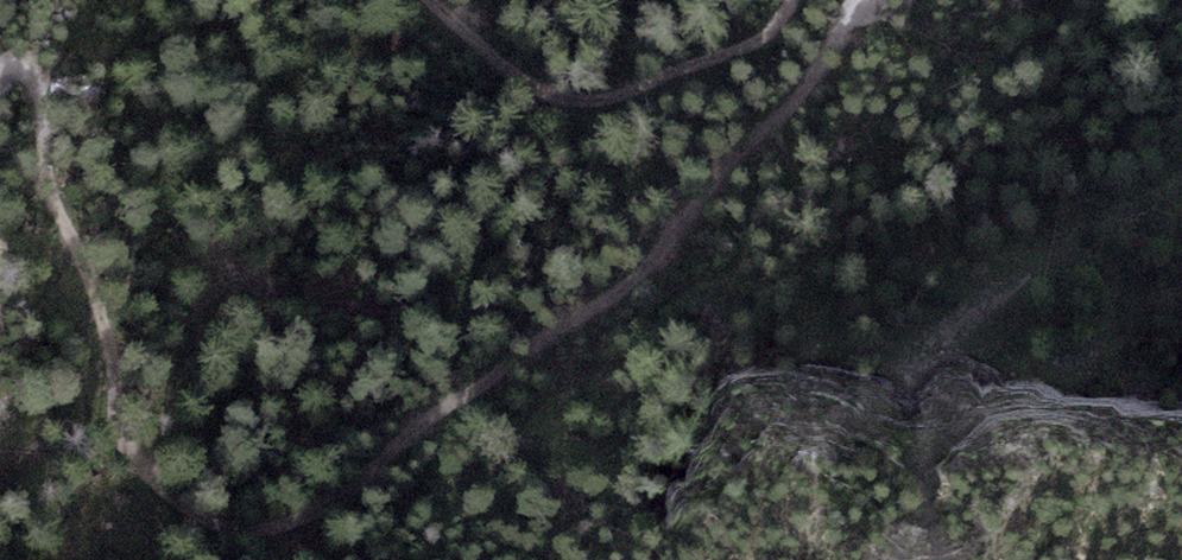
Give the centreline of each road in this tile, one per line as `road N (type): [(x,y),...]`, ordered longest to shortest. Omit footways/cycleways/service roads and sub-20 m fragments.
road 1 (track): [(871,0),(825,96),(523,398),(335,523),(276,545),(173,511),(119,434),(37,83),(22,66),(0,69)]
road 2 (track): [(455,0),(557,95),(625,113),(779,56),(810,19),(813,0)]

